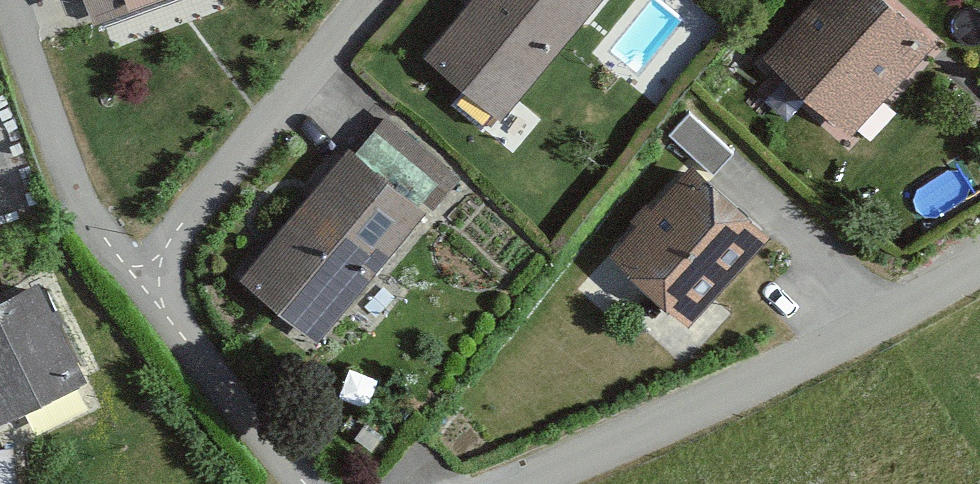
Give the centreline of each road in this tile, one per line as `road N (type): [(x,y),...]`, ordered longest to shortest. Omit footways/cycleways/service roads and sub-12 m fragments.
road 1 (residential): [(979,264),(797,369),(523,483)]
road 2 (residential): [(380,0),(143,280)]
road 3 (residential): [(143,280),(72,170),(13,0)]
road 4 (residential): [(305,483),(143,280)]

